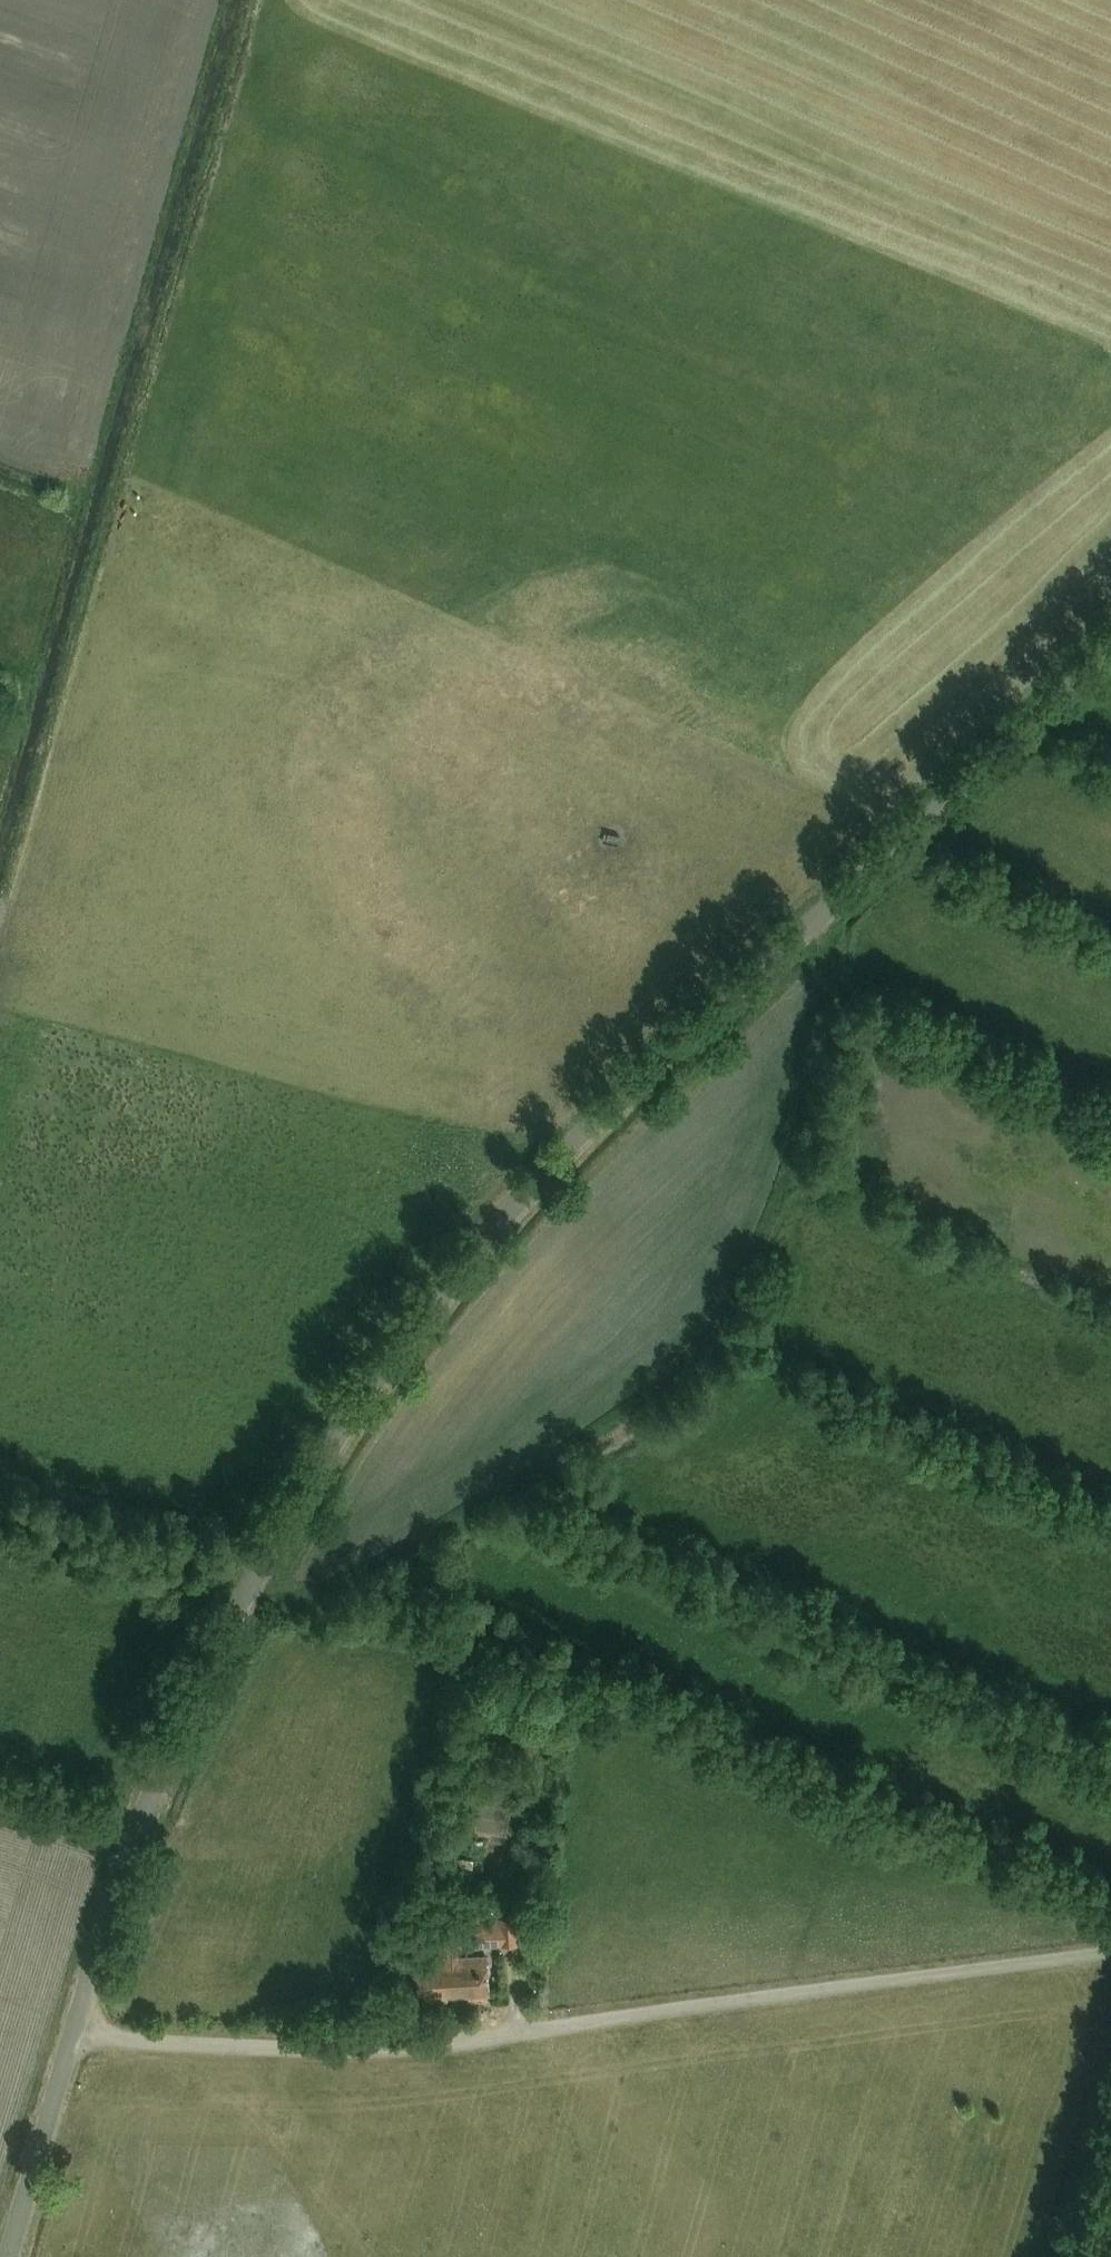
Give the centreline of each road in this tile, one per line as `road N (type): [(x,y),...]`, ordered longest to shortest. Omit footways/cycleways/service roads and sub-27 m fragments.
road 1 (unclassified): [(73,2037),(140,1806),(288,1505),(343,1414),(572,1126),(1110,649)]
road 2 (unclassified): [(73,2037),(358,2046),(1110,1951)]
road 3 (unclassified): [(7,2256),(73,2037)]

